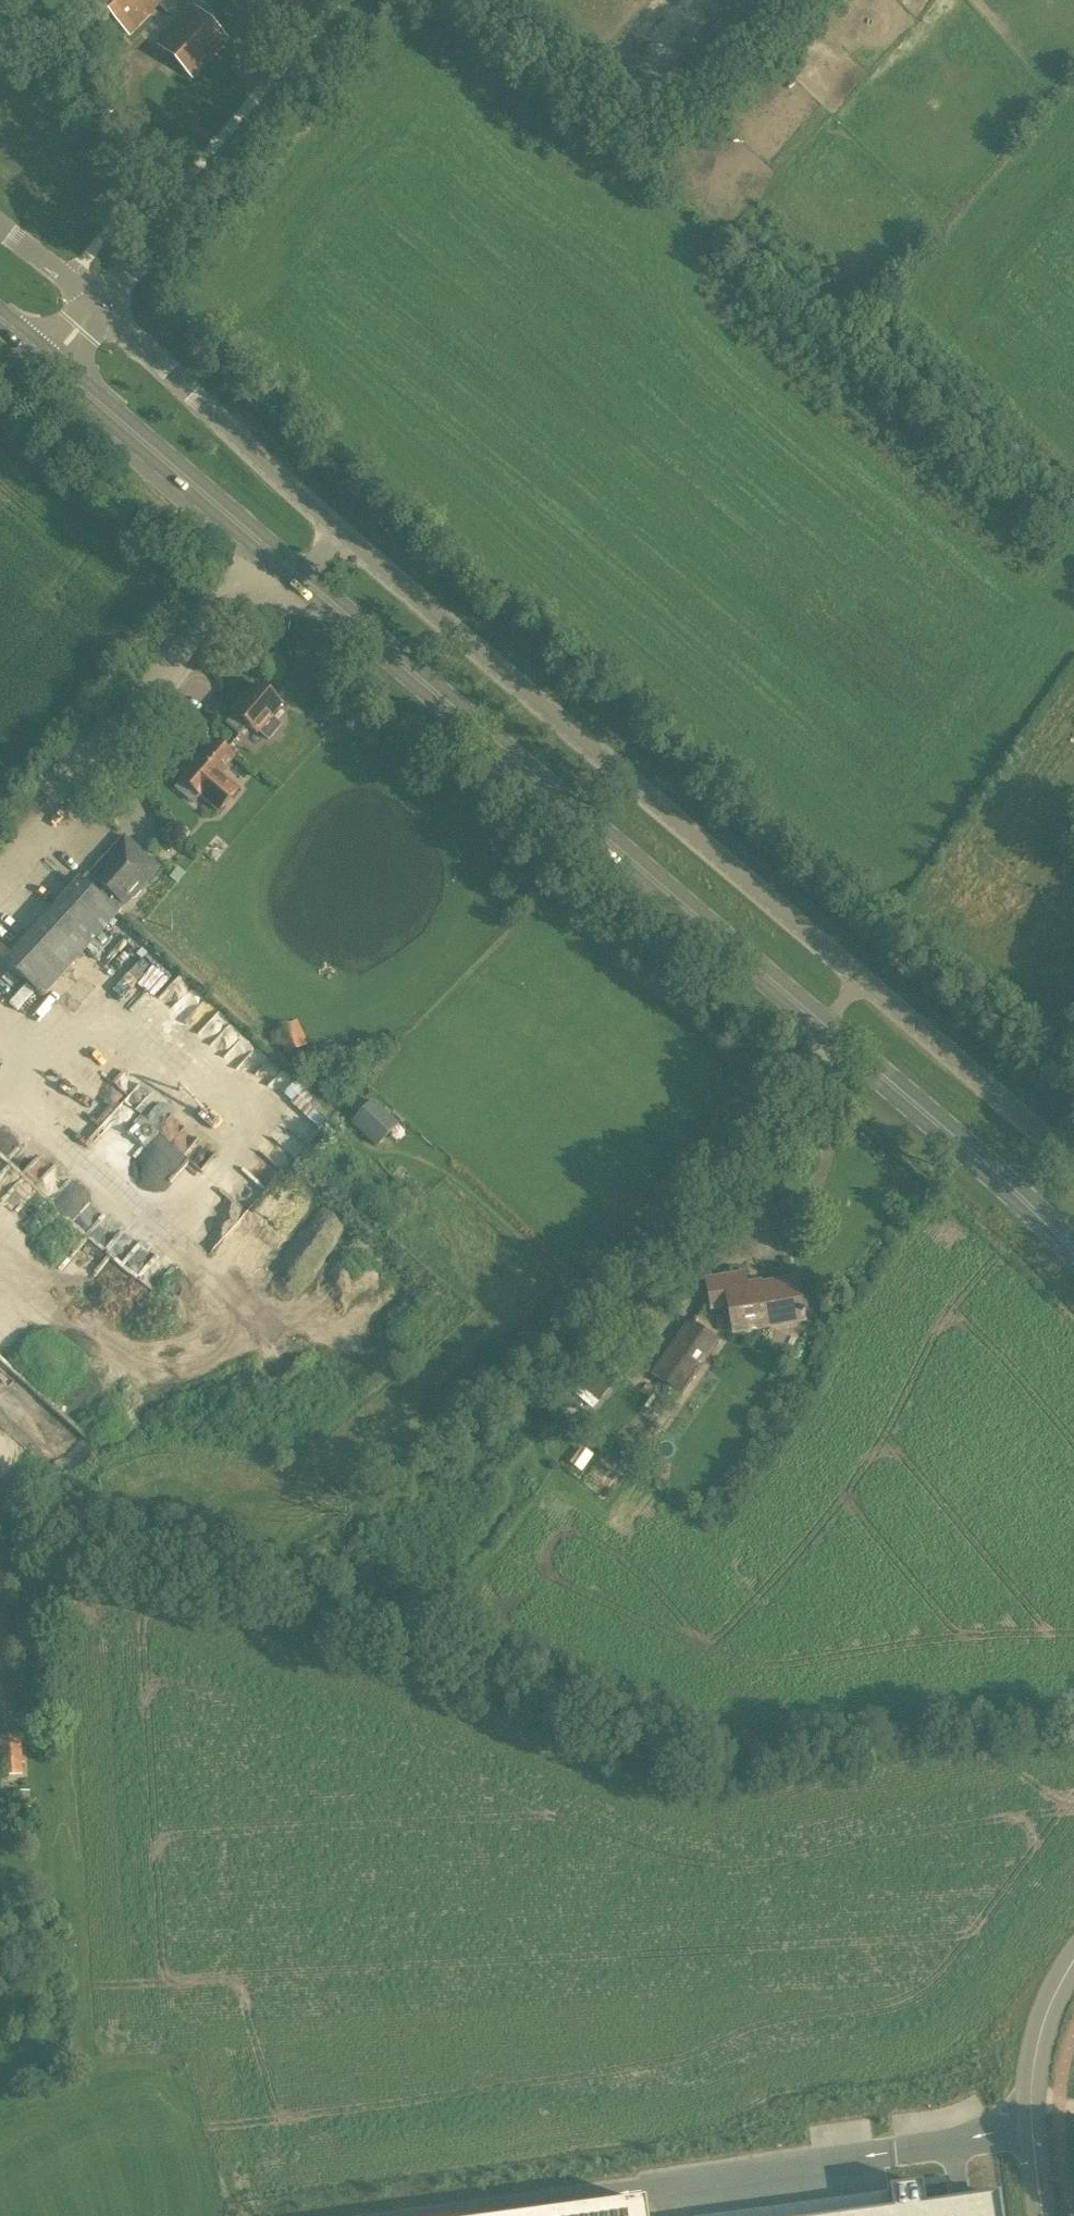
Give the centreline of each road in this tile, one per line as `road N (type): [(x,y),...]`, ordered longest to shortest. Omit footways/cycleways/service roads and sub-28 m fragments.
road 1 (primary): [(1073,1251),(824,1023),(54,364)]
road 2 (unclassified): [(1073,1162),(341,524),(106,302)]
road 3 (track): [(0,1548),(102,1545),(278,1574),(305,1571),(624,1312),(815,1055),(824,1023),(863,977)]
road 4 (unclassified): [(106,302),(370,0)]
road 5 (tertiary): [(1049,2215),(1035,2070),(1055,1988),(1073,1959)]
road 6 (unclassified): [(106,302),(0,215)]

